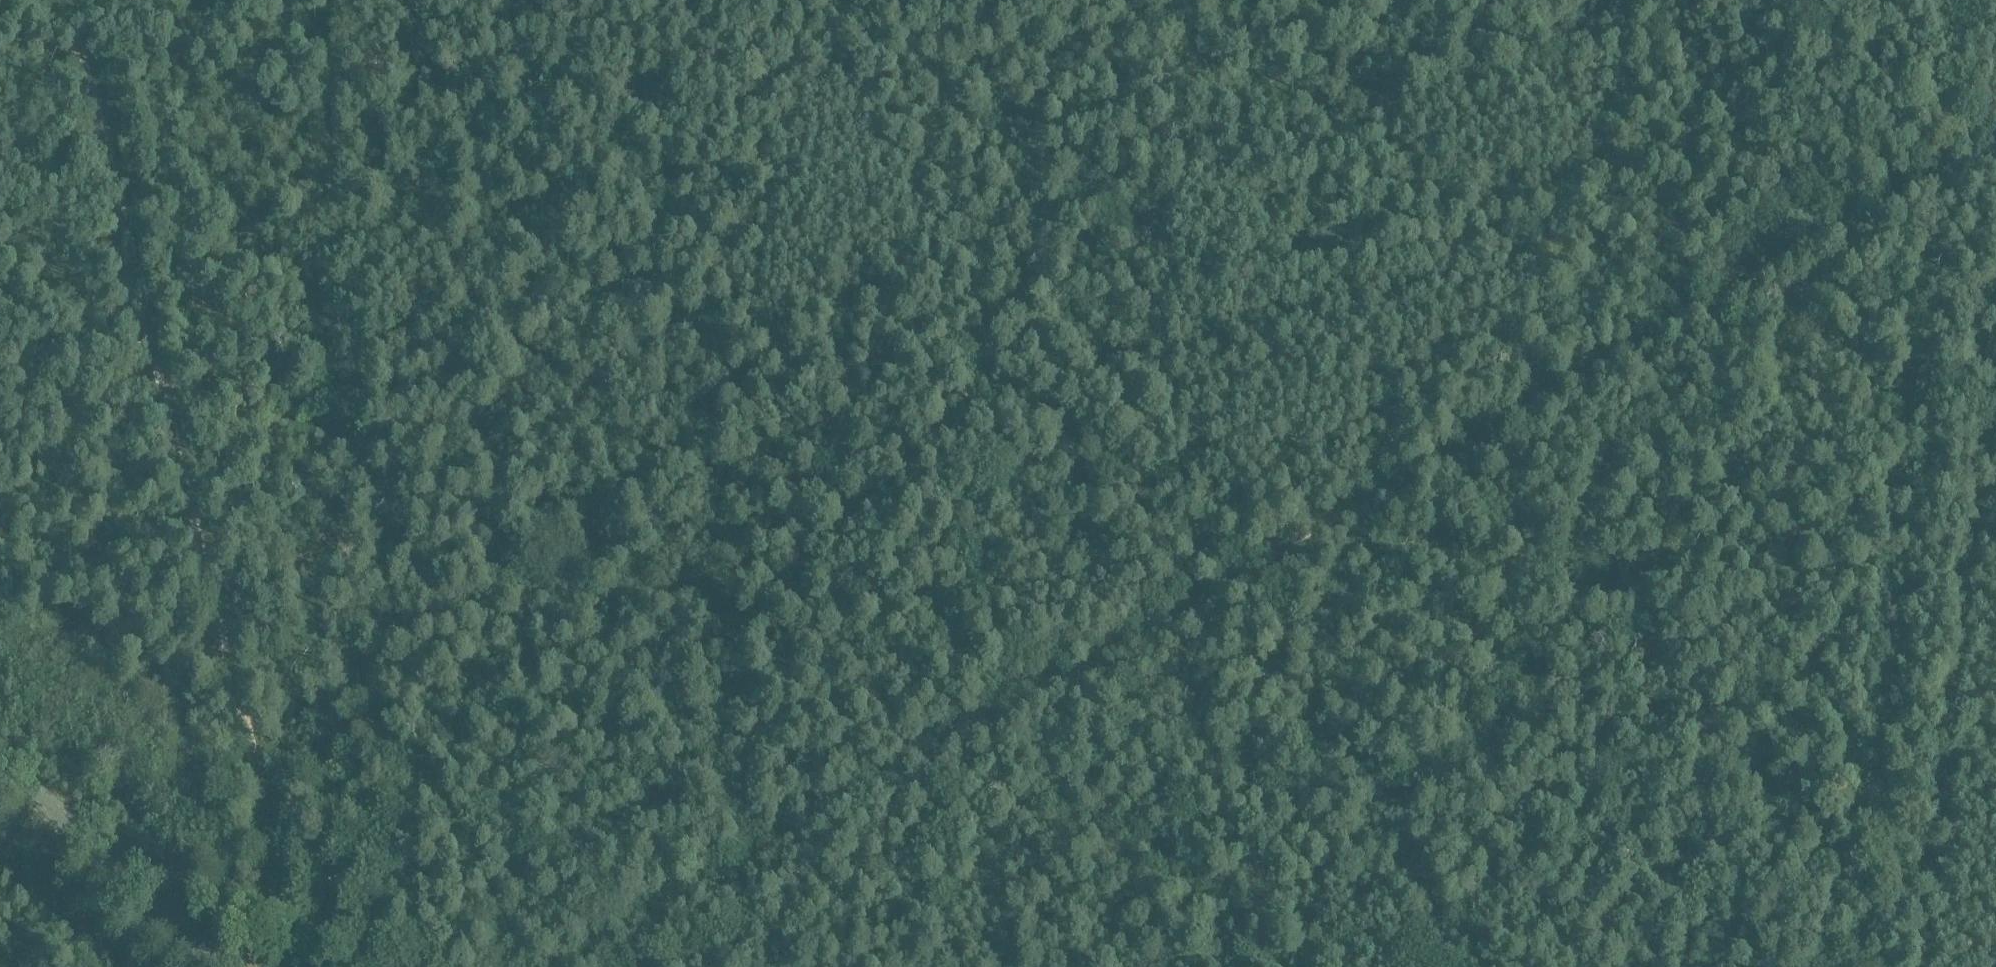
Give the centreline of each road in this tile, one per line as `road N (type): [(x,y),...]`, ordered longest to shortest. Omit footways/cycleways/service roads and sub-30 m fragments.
road 1 (track): [(778,857),(1995,144)]
road 2 (track): [(85,0),(191,434),(288,966)]
road 3 (track): [(395,0),(327,878)]
road 4 (track): [(1212,602),(1156,561),(1149,537),(1196,0)]
road 5 (track): [(1995,360),(1931,966)]
road 6 (tertiary): [(229,966),(0,752)]
road 7 (track): [(578,966),(778,857)]
road 8 (track): [(327,878),(225,963)]

